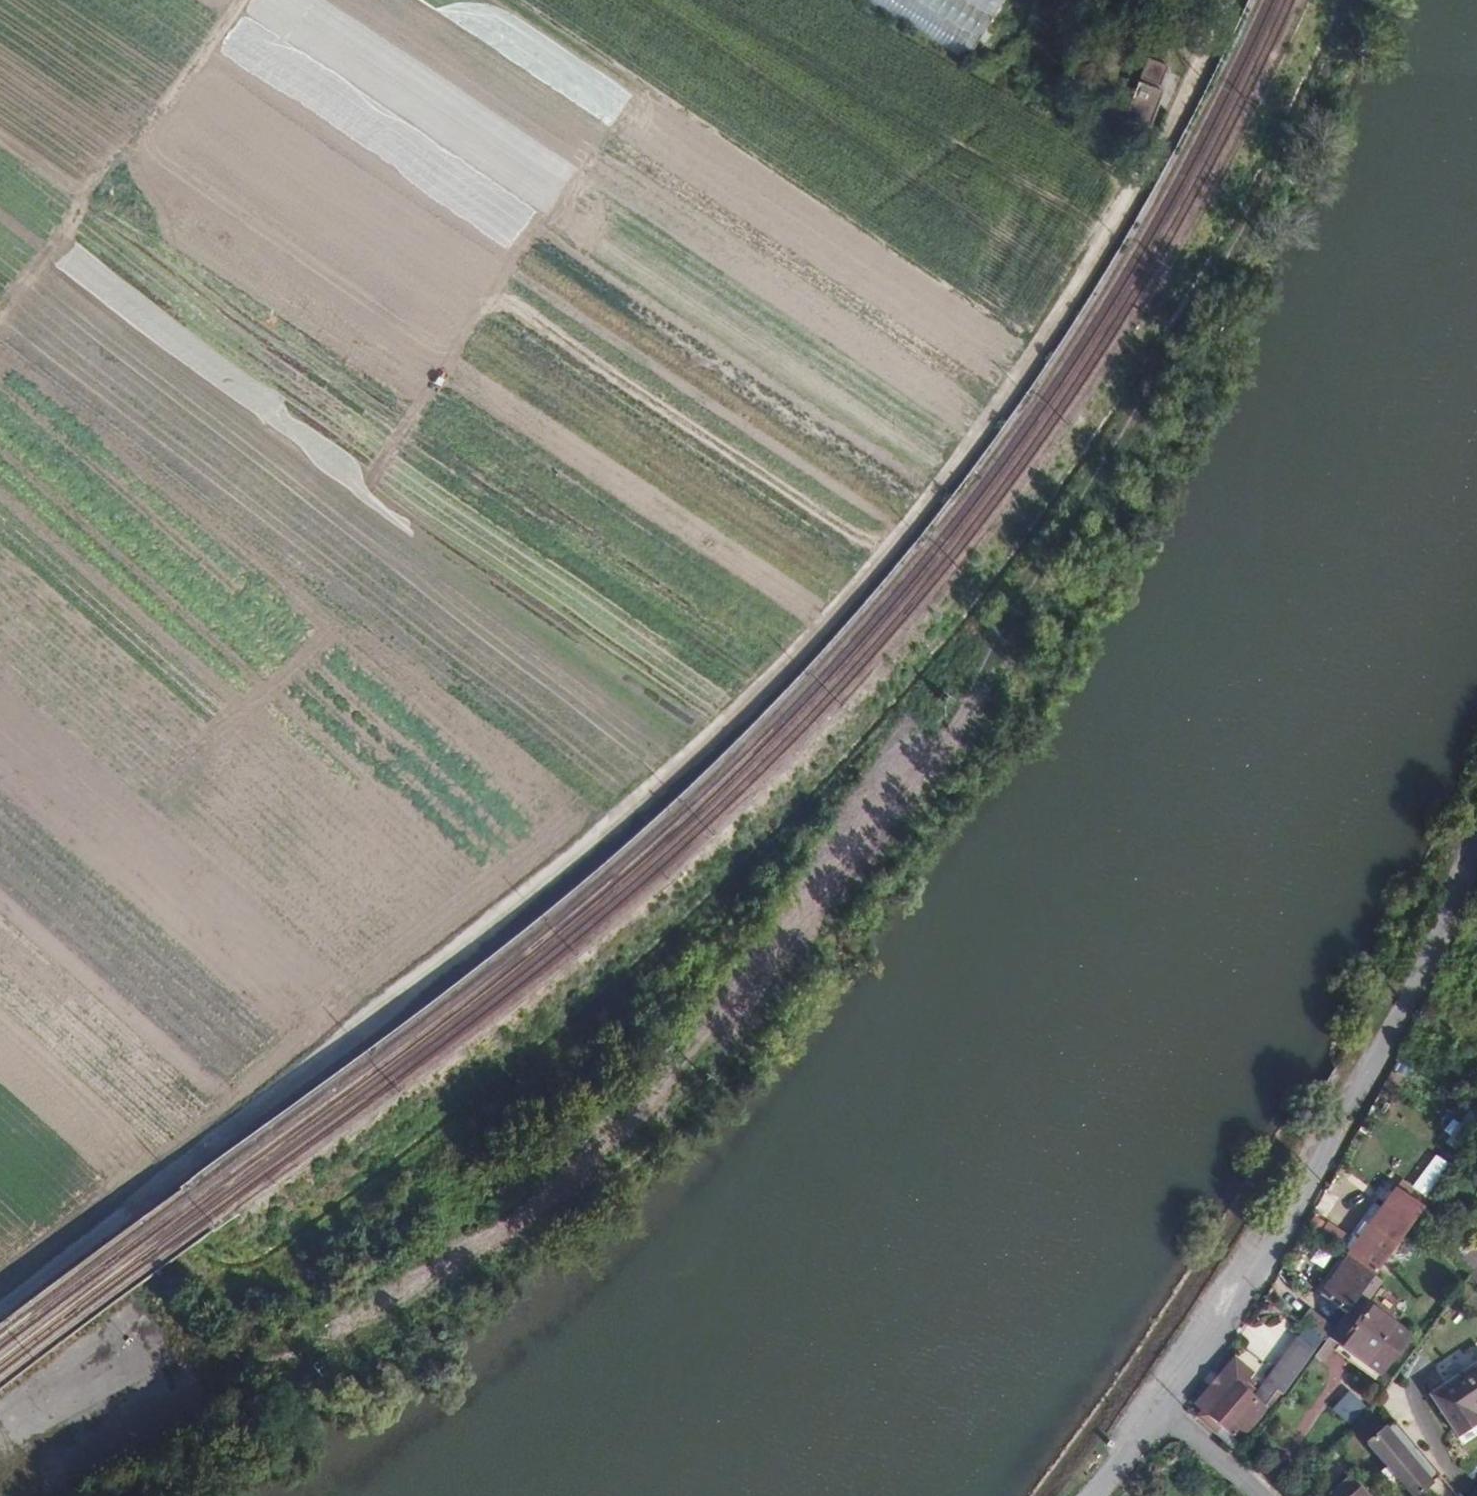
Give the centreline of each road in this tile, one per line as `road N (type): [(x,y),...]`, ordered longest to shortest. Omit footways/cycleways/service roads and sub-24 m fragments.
road 1 (unclassified): [(0,1307),(685,777),(847,604),(990,431),(1174,124),(1231,0)]
road 2 (residential): [(1160,1410),(1338,1129),(1476,847)]
road 3 (track): [(499,0),(1035,358)]
road 4 (track): [(243,0),(115,176)]
road 5 (residential): [(1261,1495),(1160,1410)]

